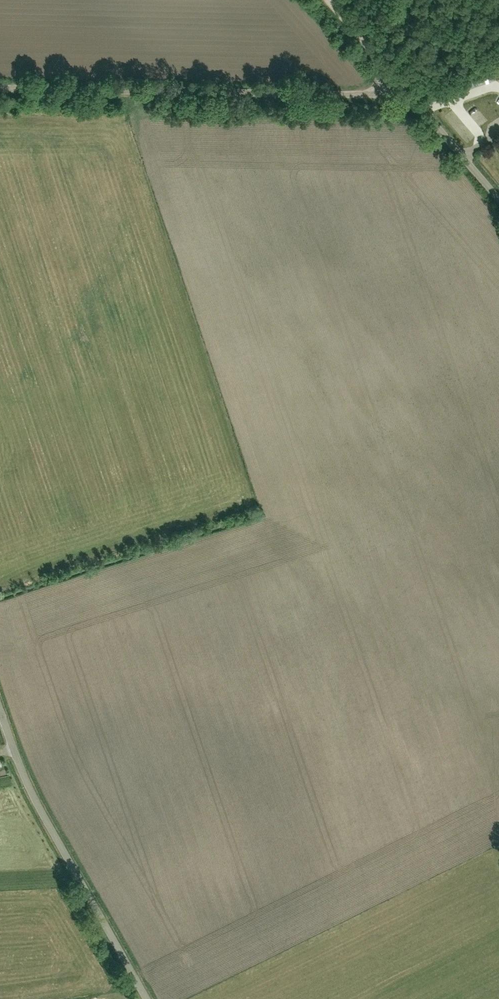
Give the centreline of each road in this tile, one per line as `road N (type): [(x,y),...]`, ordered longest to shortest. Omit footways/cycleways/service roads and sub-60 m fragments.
road 1 (unclassified): [(398,85),(360,94),(0,88)]
road 2 (unclassified): [(147,998),(42,813),(0,711)]
road 3 (unclassified): [(498,199),(398,85)]

